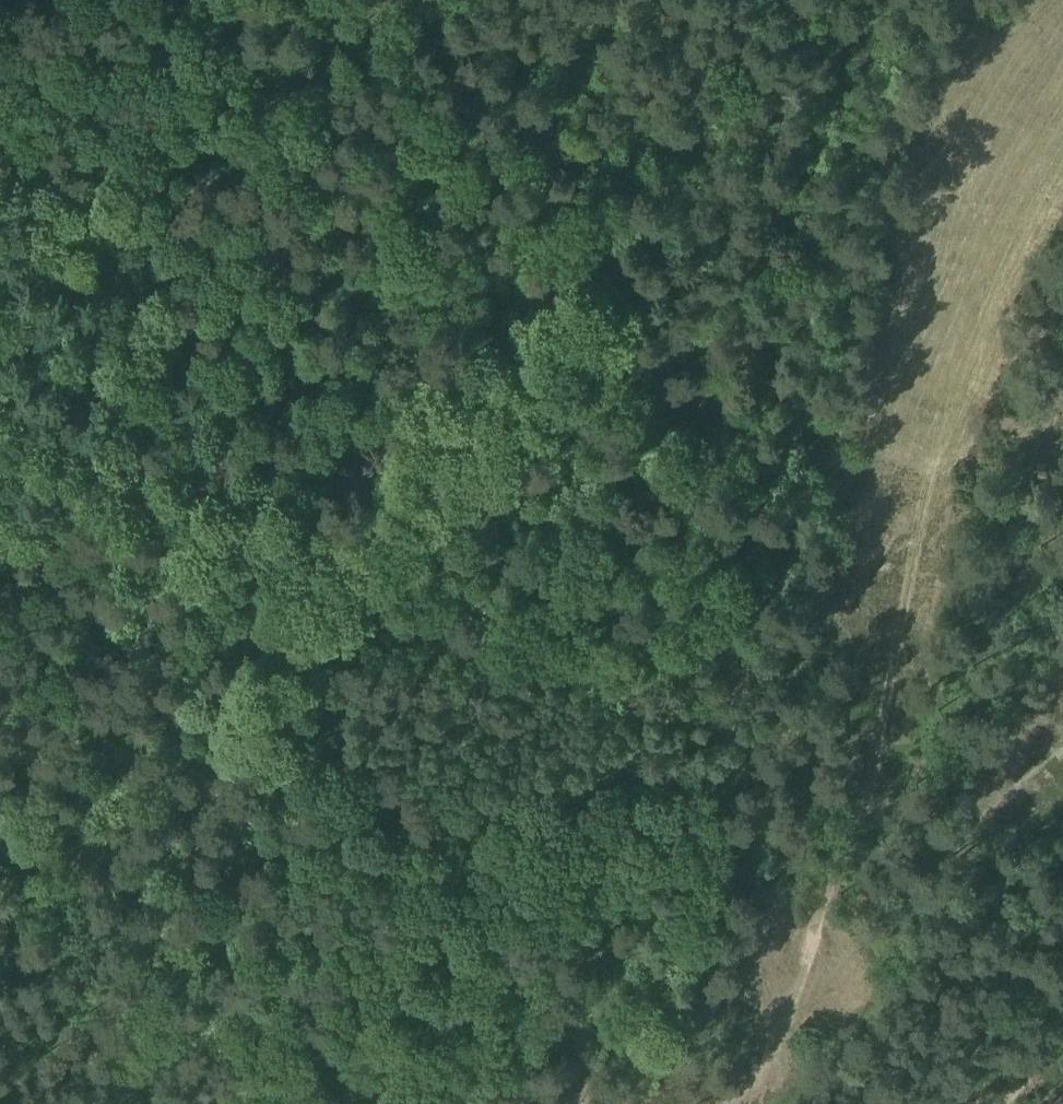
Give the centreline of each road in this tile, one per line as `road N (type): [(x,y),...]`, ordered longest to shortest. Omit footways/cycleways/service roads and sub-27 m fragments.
road 1 (track): [(708,1103),(737,1087),(795,1010),(825,900),(872,780),(923,501),(1039,133),(1062,101)]
road 2 (track): [(625,1103),(604,1065),(533,980),(218,808),(181,750)]
road 3 (track): [(847,845),(914,848),(966,829),(1062,745)]

